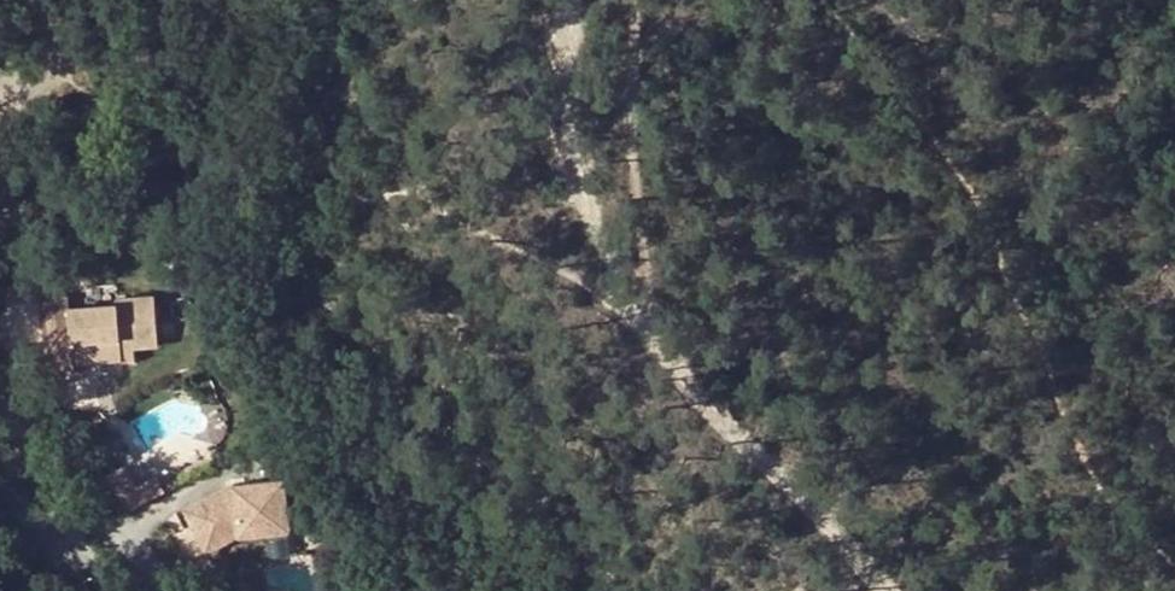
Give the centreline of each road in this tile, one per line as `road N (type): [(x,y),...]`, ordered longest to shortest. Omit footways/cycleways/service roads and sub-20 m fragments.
road 1 (track): [(877,590),(638,293),(588,167),(567,67),(578,0)]
road 2 (residential): [(95,590),(0,413)]

